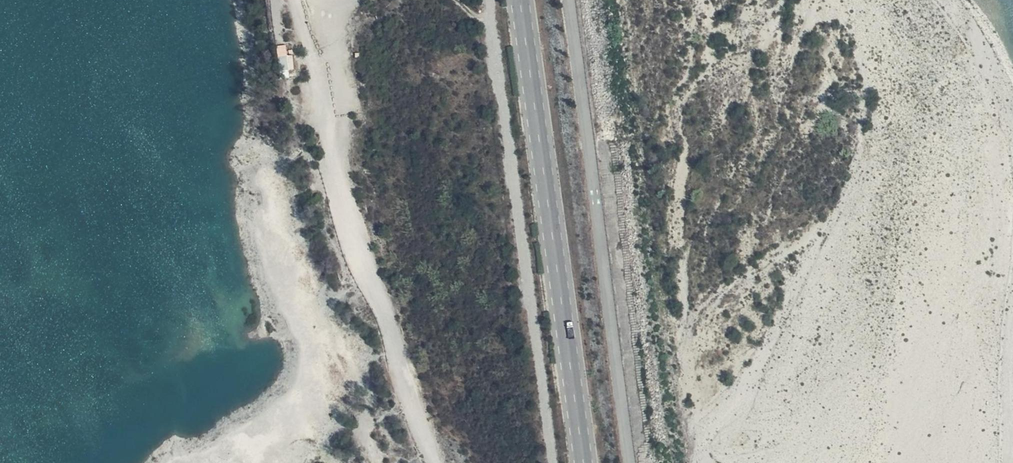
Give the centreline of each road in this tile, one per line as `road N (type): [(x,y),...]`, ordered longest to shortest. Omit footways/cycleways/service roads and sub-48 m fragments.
road 1 (track): [(292,0),(435,462)]
road 2 (track): [(553,462),(489,0)]
road 3 (primary): [(583,462),(520,0)]

